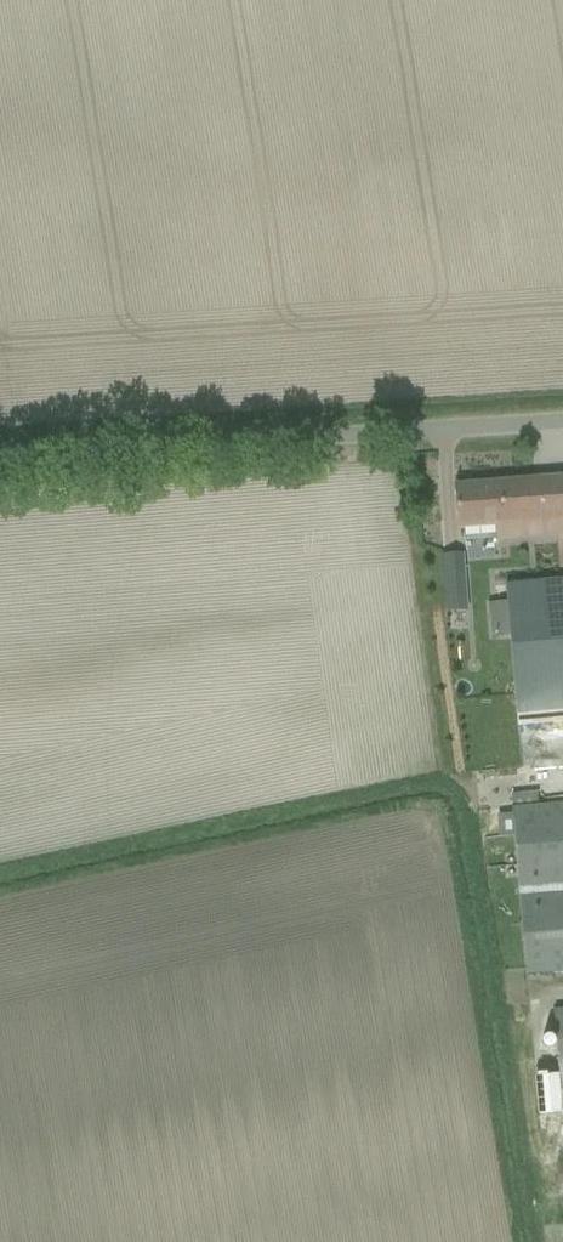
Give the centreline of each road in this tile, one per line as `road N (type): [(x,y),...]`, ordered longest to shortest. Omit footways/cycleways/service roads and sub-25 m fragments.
road 1 (unclassified): [(0,463),(562,421)]

